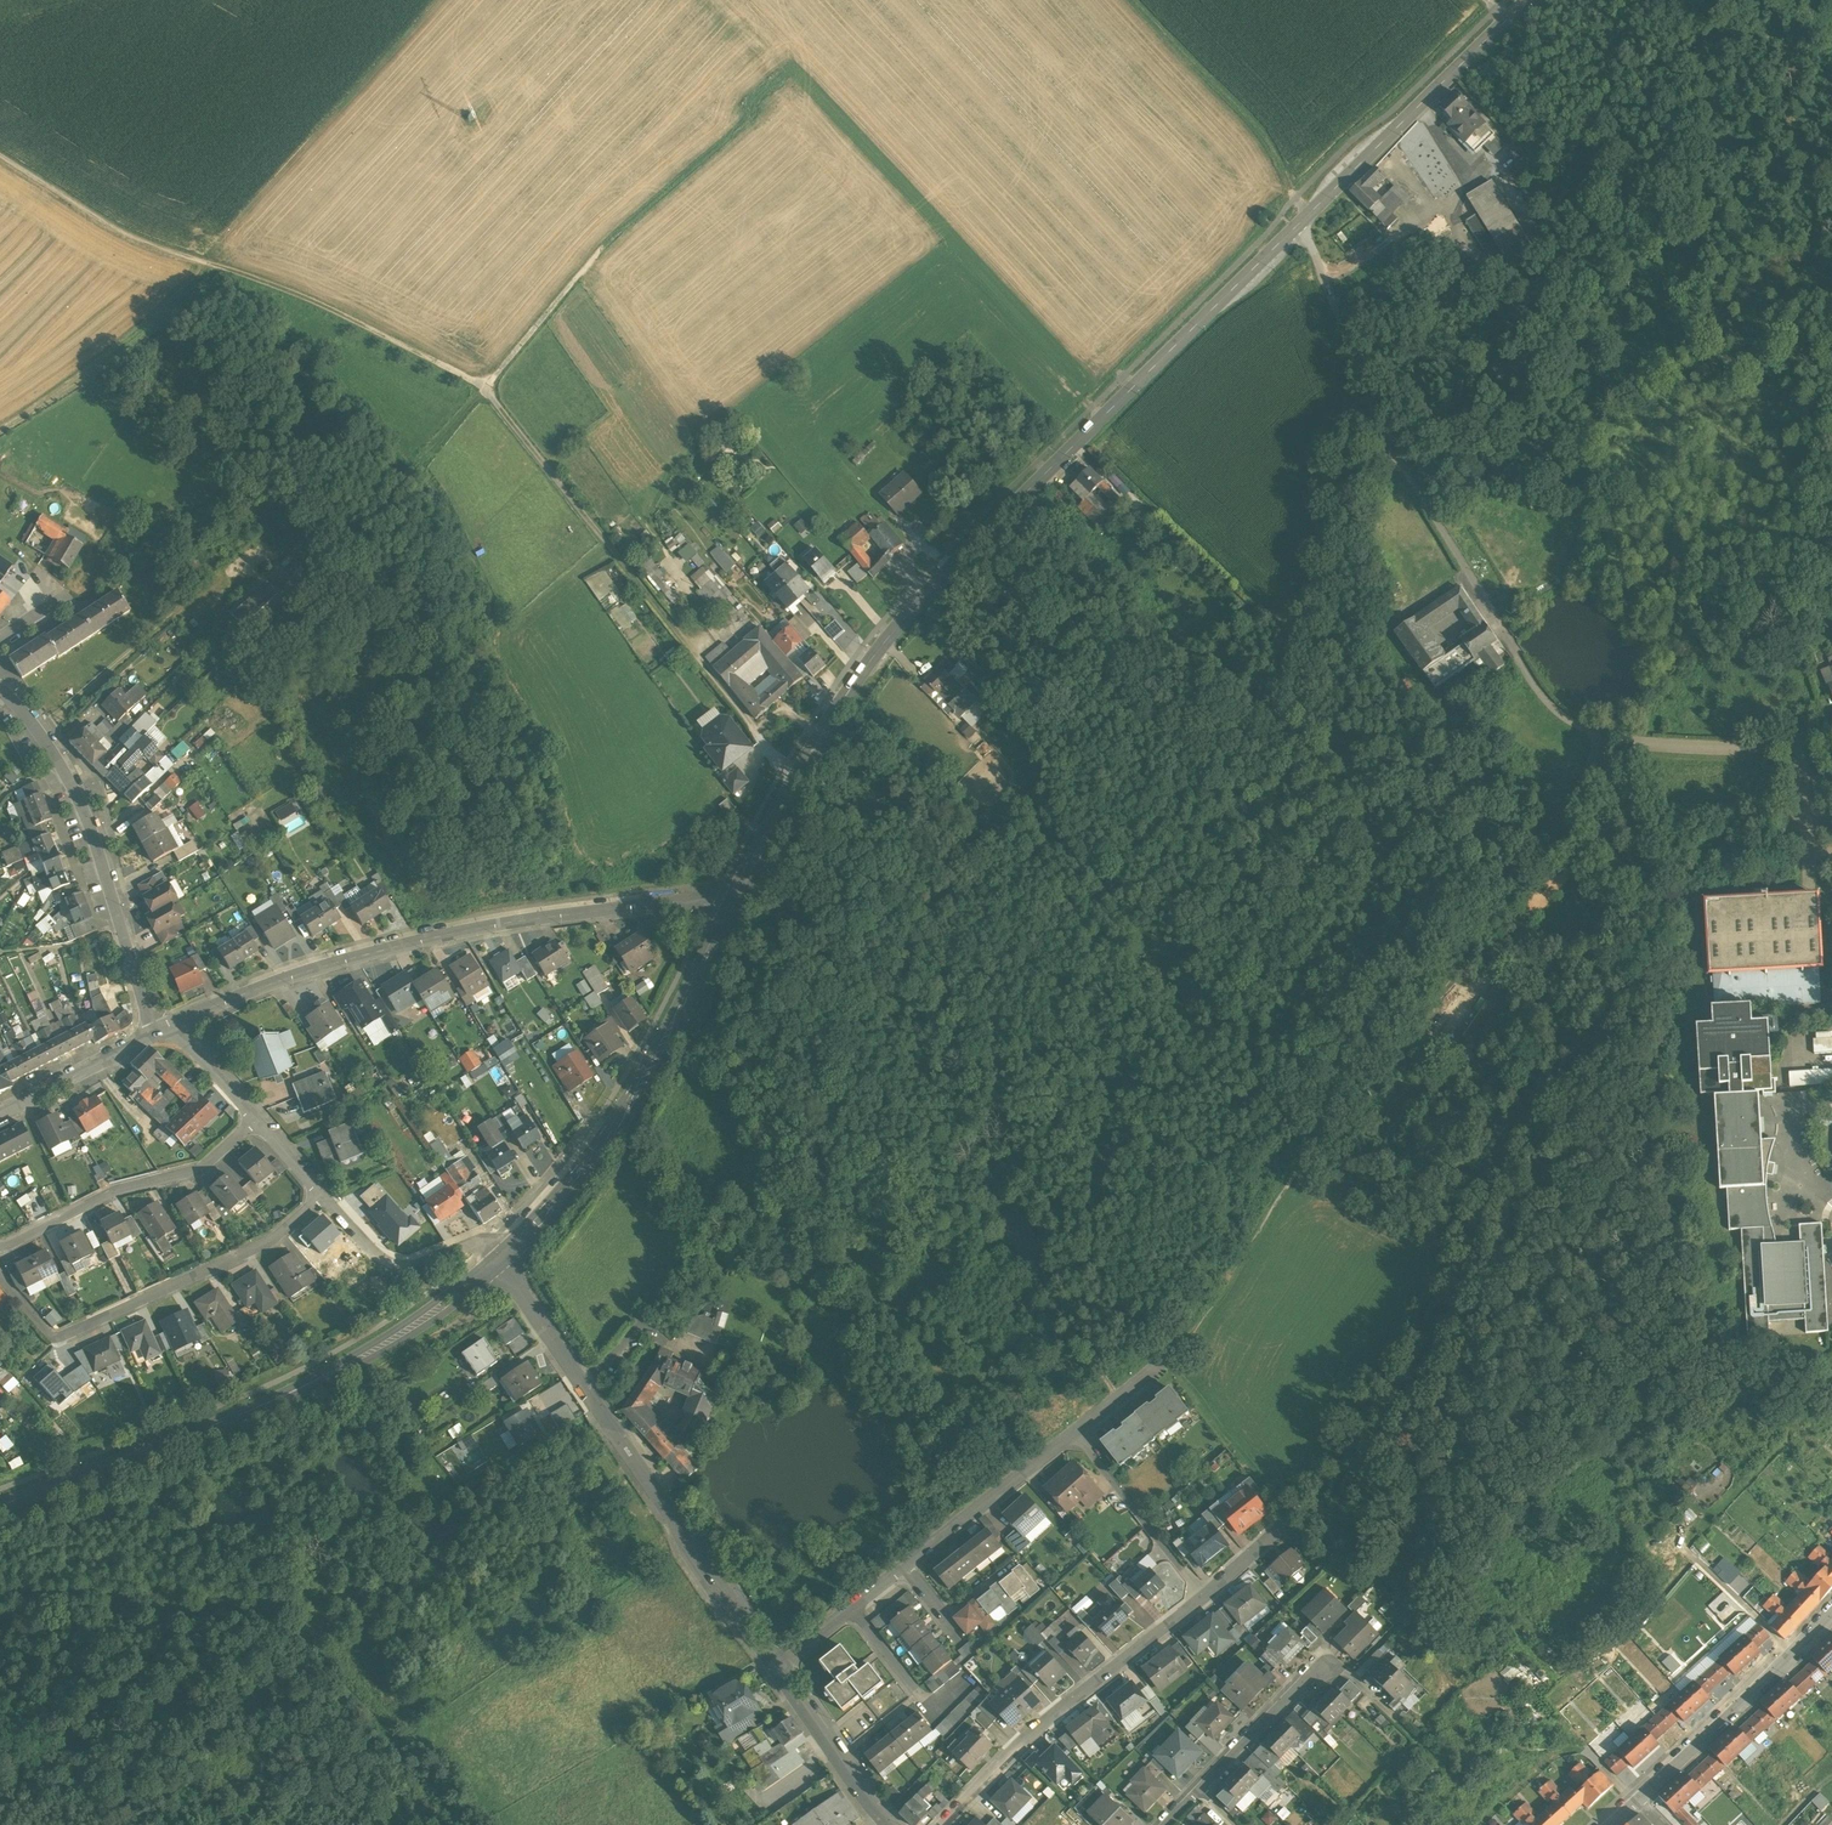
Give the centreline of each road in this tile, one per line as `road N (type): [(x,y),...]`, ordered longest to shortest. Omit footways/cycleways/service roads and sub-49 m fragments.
road 1 (tertiary): [(728,908),(792,778),(893,627),(1533,0)]
road 2 (track): [(1166,1357),(1205,1325),(1445,946),(1552,798),(1588,763)]
road 3 (track): [(1705,981),(1639,990),(1608,1006),(1517,1136),(1443,1333),(1371,1449),(1284,1528)]
road 4 (track): [(792,778),(483,388),(599,250)]
road 5 (residential): [(171,1026),(316,967),(534,917),(717,897),(728,908)]
road 6 (tertiary): [(0,1506),(337,1372),(504,1258)]
road 7 (track): [(483,388),(290,292),(129,238),(0,155)]
road 8 (residential): [(504,1258),(778,1669)]
road 9 (tertiary): [(504,1258),(582,1173),(620,1118),(662,1050),(728,908)]
road 10 (residential): [(0,1276),(53,1343),(270,1243),(319,1196)]
road 11 (residential): [(0,686),(46,730),(75,779),(157,1033)]
road 12 (residential): [(944,1824),(1026,1733),(1203,1597)]
road 13 (residential): [(255,1120),(202,1168),(118,1194),(0,1253)]
road 14 (residential): [(1396,1721),(1325,1656),(1197,1790)]
road 15 (residential): [(1637,1799),(1831,1607)]
road 16 (track): [(766,118),(599,250)]
road 17 (residential): [(910,1566),(1074,1433)]
road 18 (residential): [(1203,1597),(1074,1433)]
road 19 (residential): [(778,1669),(881,1815)]
road 20 (residential): [(0,1113),(157,1033)]
road 21 (residential): [(171,1026),(255,1120)]
road 22 (residential): [(855,1612),(932,1711)]

